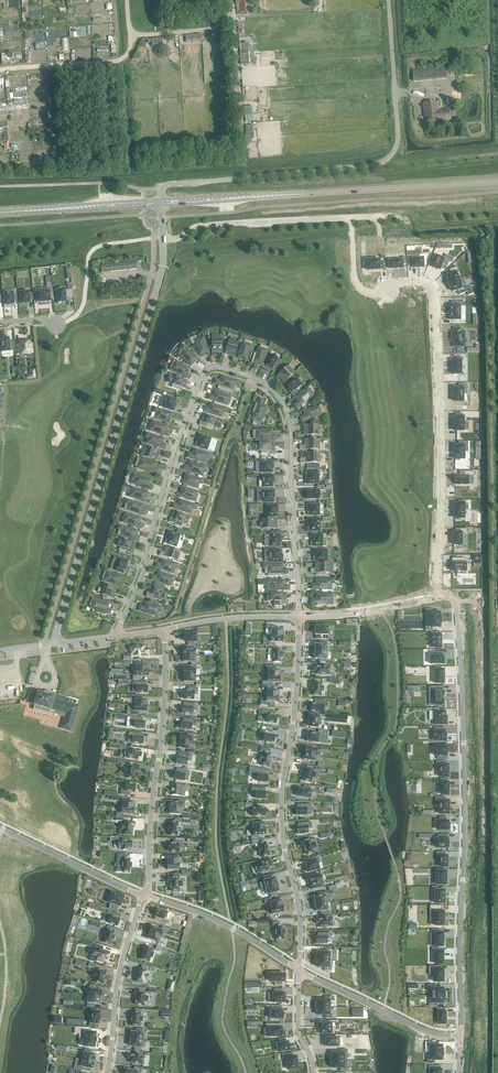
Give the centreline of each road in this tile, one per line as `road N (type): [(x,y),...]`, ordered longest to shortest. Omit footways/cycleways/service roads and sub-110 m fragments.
road 1 (residential): [(438,598),(432,285),(361,287),(351,217),(202,225),(162,237)]
road 2 (residential): [(114,637),(147,561),(190,407),(204,373),(217,367),(261,382),(286,410),(299,617)]
road 3 (residential): [(461,1036),(459,641),(454,600),(438,598)]
road 4 (residential): [(53,643),(160,277),(162,237)]
road 5 (unclassified): [(161,202),(162,186),(385,160),(398,131),(389,0)]
road 6 (residential): [(299,617),(281,807),(300,917),(299,971)]
road 7 (tertiary): [(221,199),(497,182)]
road 8 (residential): [(144,895),(163,722),(163,630)]
road 9 (residential): [(0,323),(50,319),(57,325),(73,318),(84,301),(90,254),(162,237)]
road 10 (residential): [(144,895),(122,959),(107,1072)]
road 11 (residential): [(299,971),(419,1029),(461,1036)]
road 12 (residential): [(299,971),(233,929),(144,895)]
road 13 (tertiary): [(0,212),(161,202)]
road 14 (residential): [(144,895),(0,828)]
road 15 (residential): [(130,37),(127,56),(114,61),(0,70)]
road 16 (residential): [(299,617),(438,598)]
road 17 (residential): [(163,630),(299,617)]

